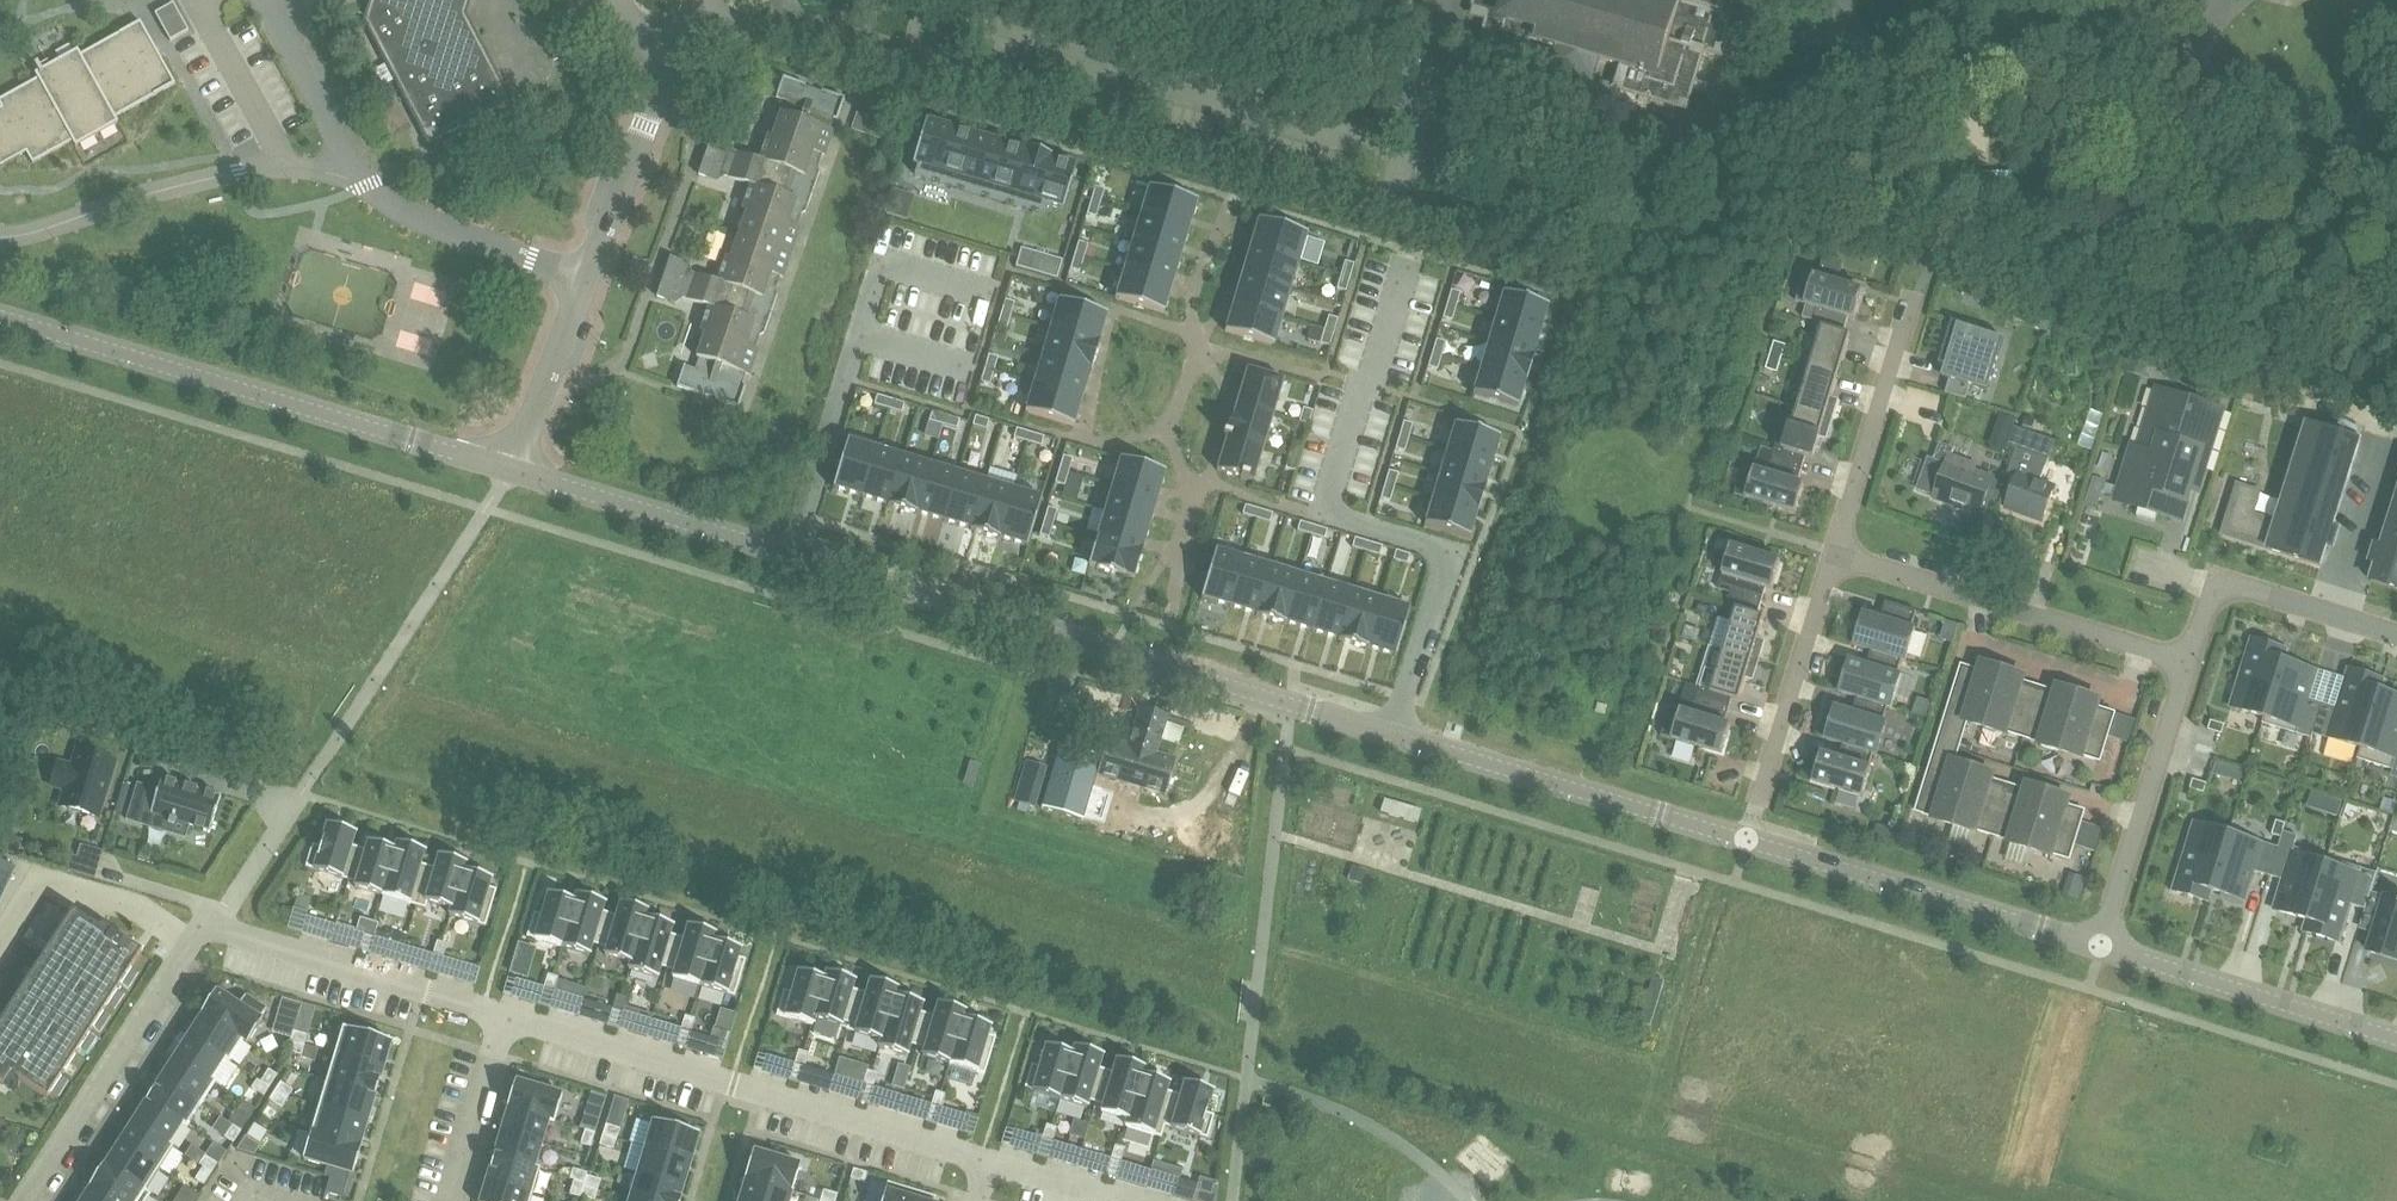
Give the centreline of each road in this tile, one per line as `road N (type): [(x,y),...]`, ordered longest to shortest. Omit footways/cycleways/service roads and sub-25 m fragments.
road 1 (residential): [(1747,840),(511,469)]
road 2 (unclassified): [(511,469),(0,317)]
road 3 (residential): [(1871,64),(1738,138),(1637,139),(1505,221),(1447,228),(1385,212)]
road 4 (residential): [(506,1018),(986,1162)]
road 5 (residential): [(1385,212),(937,75)]
road 6 (residential): [(2190,660),(1835,556)]
road 7 (residential): [(2101,946),(1747,840)]
road 8 (residential): [(0,237),(239,172),(291,164),(359,173)]
road 9 (residential): [(2202,79),(1974,16),(1871,64)]
road 10 (residential): [(27,1200),(213,927)]
road 11 (residential): [(2396,1038),(2101,946)]
road 12 (residential): [(213,927),(506,1018)]
road 13 (residential): [(2190,660),(2101,946)]
road 14 (residential): [(1835,556),(1747,840)]
road 15 (residential): [(2396,634),(2217,579),(2190,660)]
road 16 (residential): [(1916,296),(1835,556)]
road 17 (residential): [(677,34),(584,280)]
road 18 (residential): [(584,280),(397,209),(359,173)]
road 19 (residential): [(937,75),(782,28),(696,23)]
road 20 (residential): [(1385,212),(1448,17)]
road 21 (residential): [(584,280),(511,469)]
road 22 (residential): [(2396,136),(2202,79)]
road 23 (residential): [(506,1018),(450,1200)]
road 24 (residential): [(359,173),(276,22)]
road 25 (residential): [(213,927),(302,795)]
road 26 (residential): [(986,1162),(1118,1200)]

